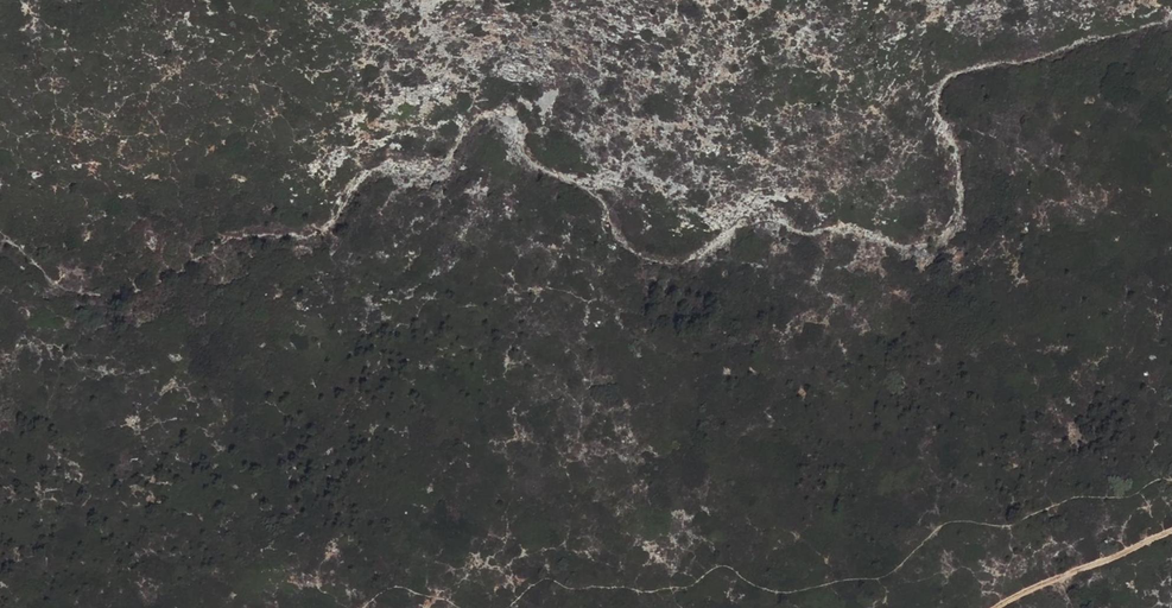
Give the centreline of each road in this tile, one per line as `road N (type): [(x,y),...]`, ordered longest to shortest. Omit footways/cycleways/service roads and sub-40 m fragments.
road 1 (track): [(1171,523),(985,607)]

